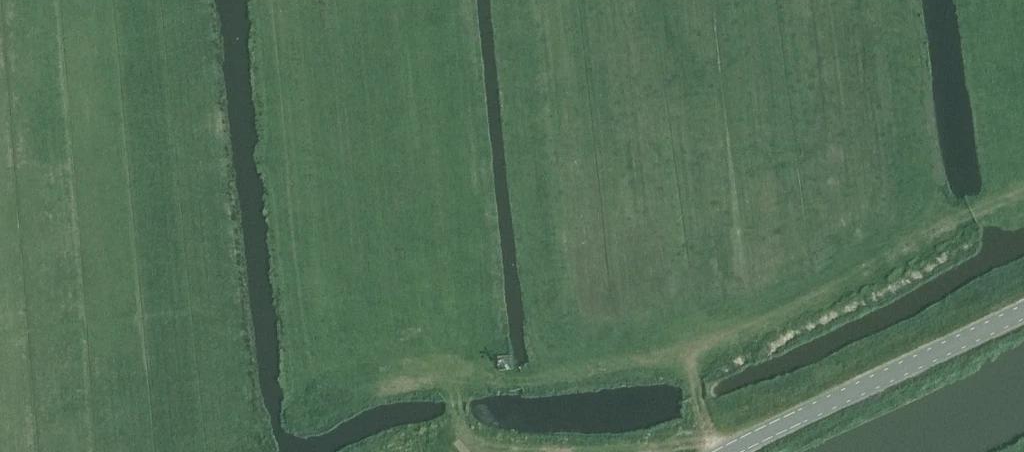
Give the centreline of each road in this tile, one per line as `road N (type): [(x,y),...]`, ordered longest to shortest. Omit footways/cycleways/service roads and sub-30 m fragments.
road 1 (tertiary): [(740,451),(1023,316)]

